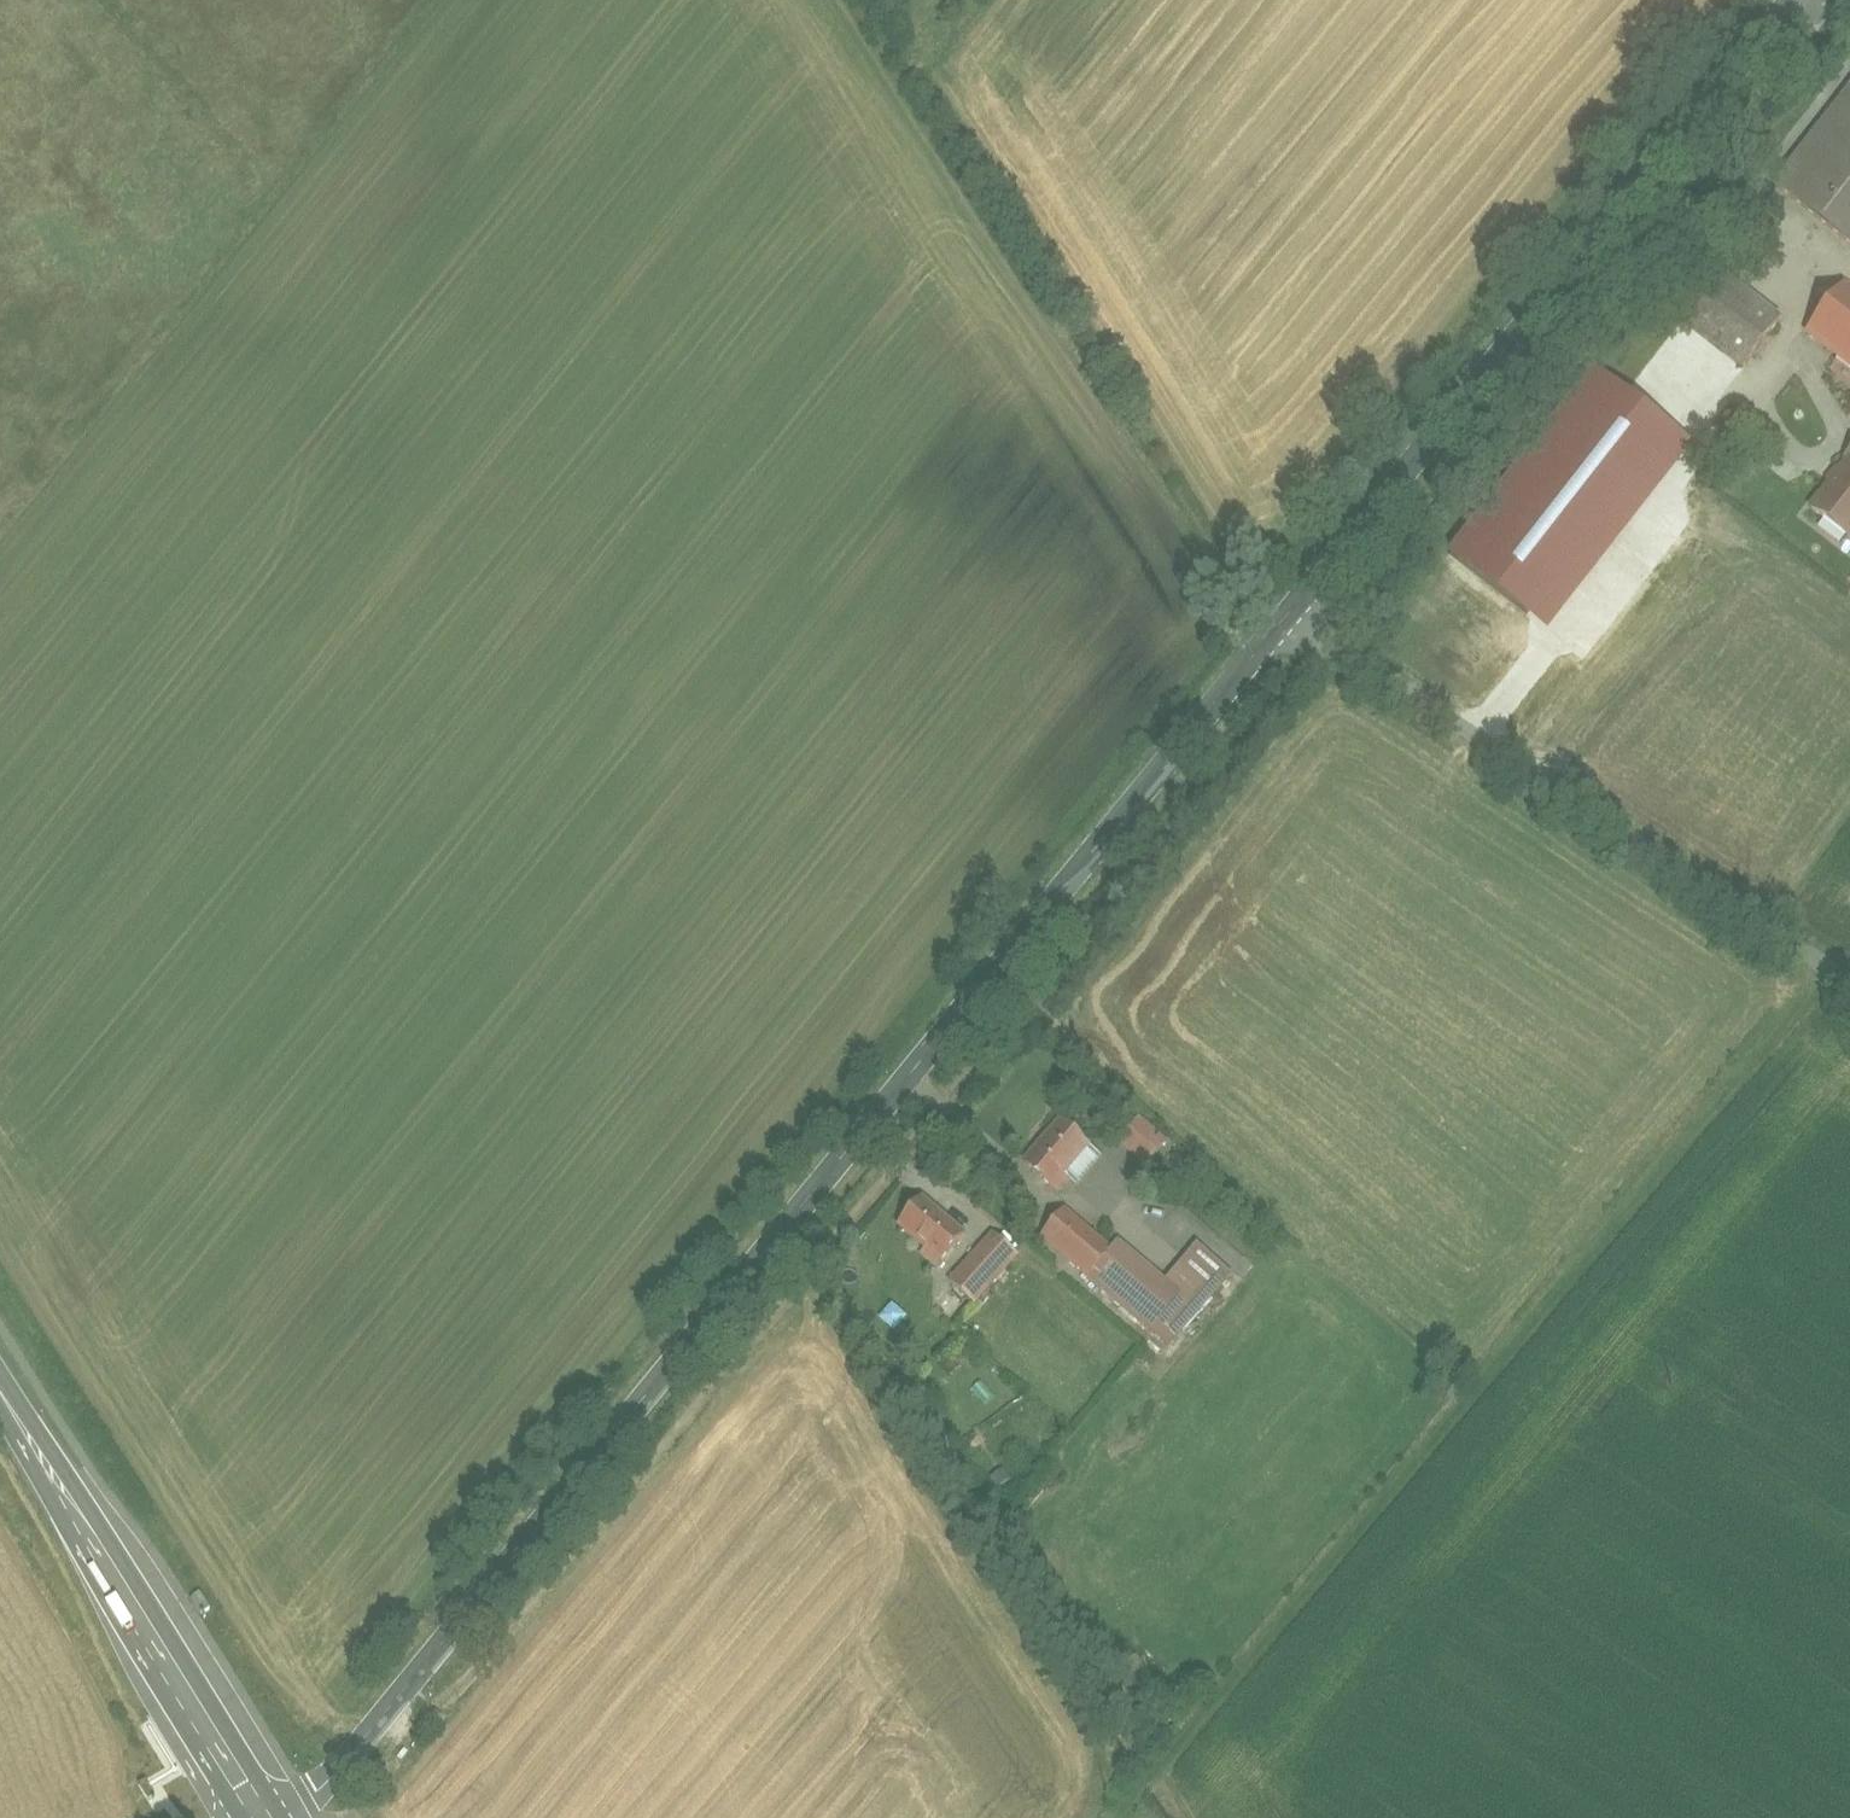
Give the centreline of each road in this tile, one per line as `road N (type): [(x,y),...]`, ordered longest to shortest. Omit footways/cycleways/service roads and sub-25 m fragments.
road 1 (tertiary): [(283,1817),(363,1744),(1295,626)]
road 2 (tertiary): [(1295,626),(1817,0)]
road 3 (unclassified): [(1295,626),(1849,989)]
road 4 (primary): [(0,1385),(269,1817)]

